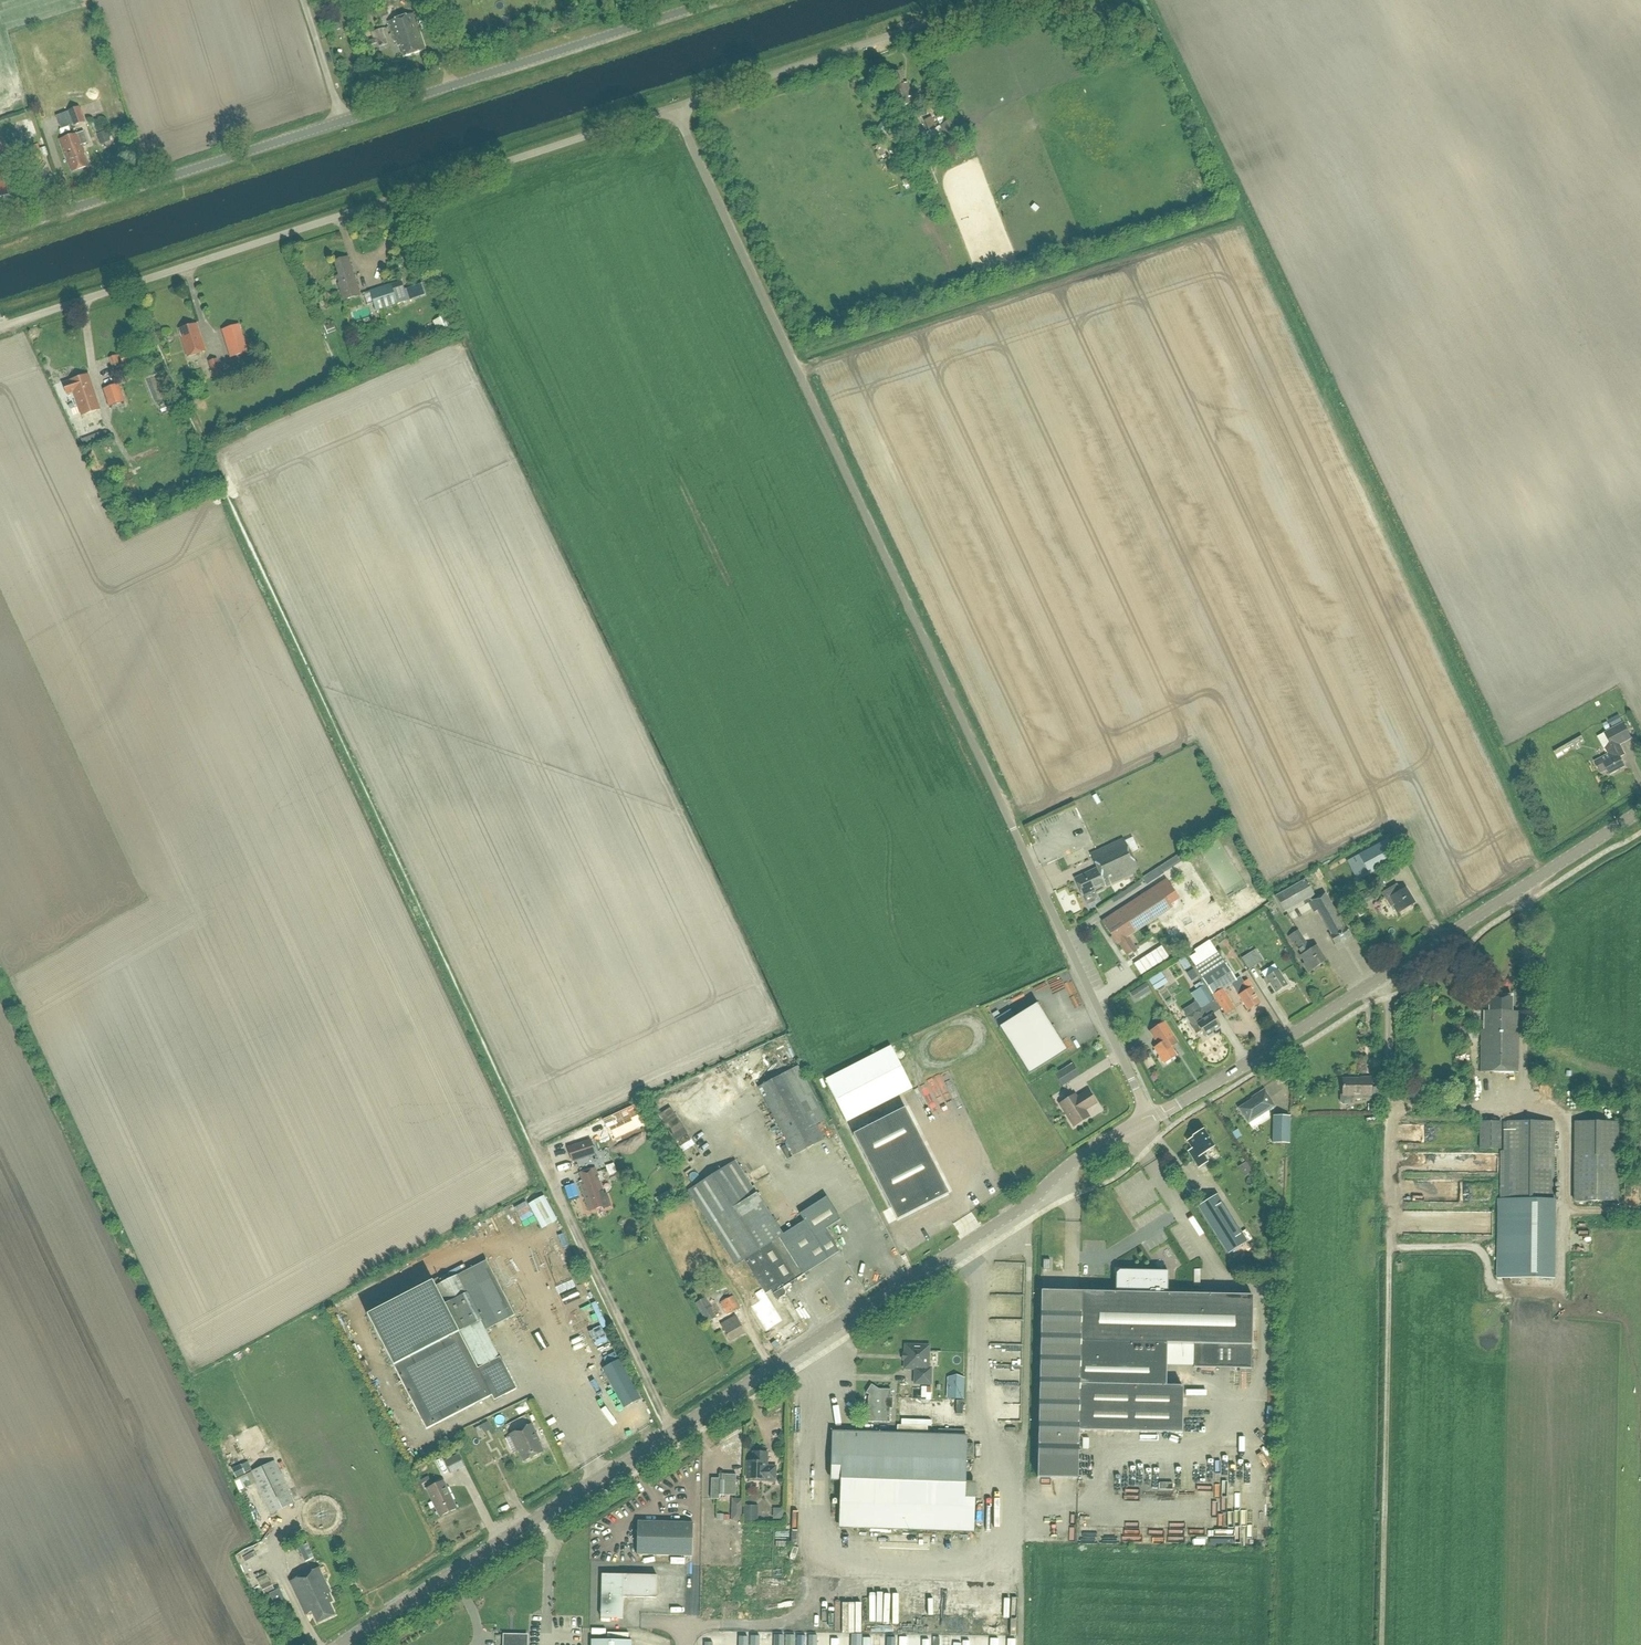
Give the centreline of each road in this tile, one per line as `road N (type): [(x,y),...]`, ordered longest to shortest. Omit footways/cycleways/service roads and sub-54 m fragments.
road 1 (unclassified): [(1148,1119),(674,109)]
road 2 (tertiary): [(342,1644),(1018,1212)]
road 3 (unclassified): [(0,327),(674,109)]
road 4 (tertiary): [(1148,1119),(1640,811)]
road 5 (track): [(1382,1644),(1390,1245)]
road 6 (tertiary): [(340,121),(716,0)]
road 7 (unclassified): [(1020,1572),(1028,1222),(1018,1212)]
road 8 (tertiary): [(0,231),(340,121)]
road 9 (unclassified): [(674,109),(999,0)]
road 10 (track): [(560,1164),(548,1171),(675,1430)]
road 11 (tertiary): [(1018,1212),(1074,1163),(1148,1119)]
road 12 (unclassified): [(340,121),(303,0)]

